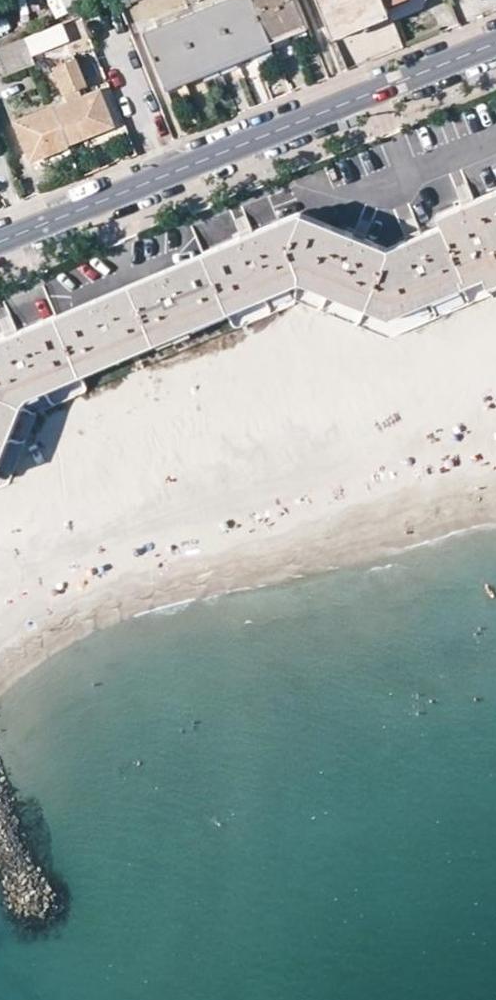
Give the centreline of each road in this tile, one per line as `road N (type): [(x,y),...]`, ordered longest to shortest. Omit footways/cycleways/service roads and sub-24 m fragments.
road 1 (tertiary): [(0,243),(495,39)]

